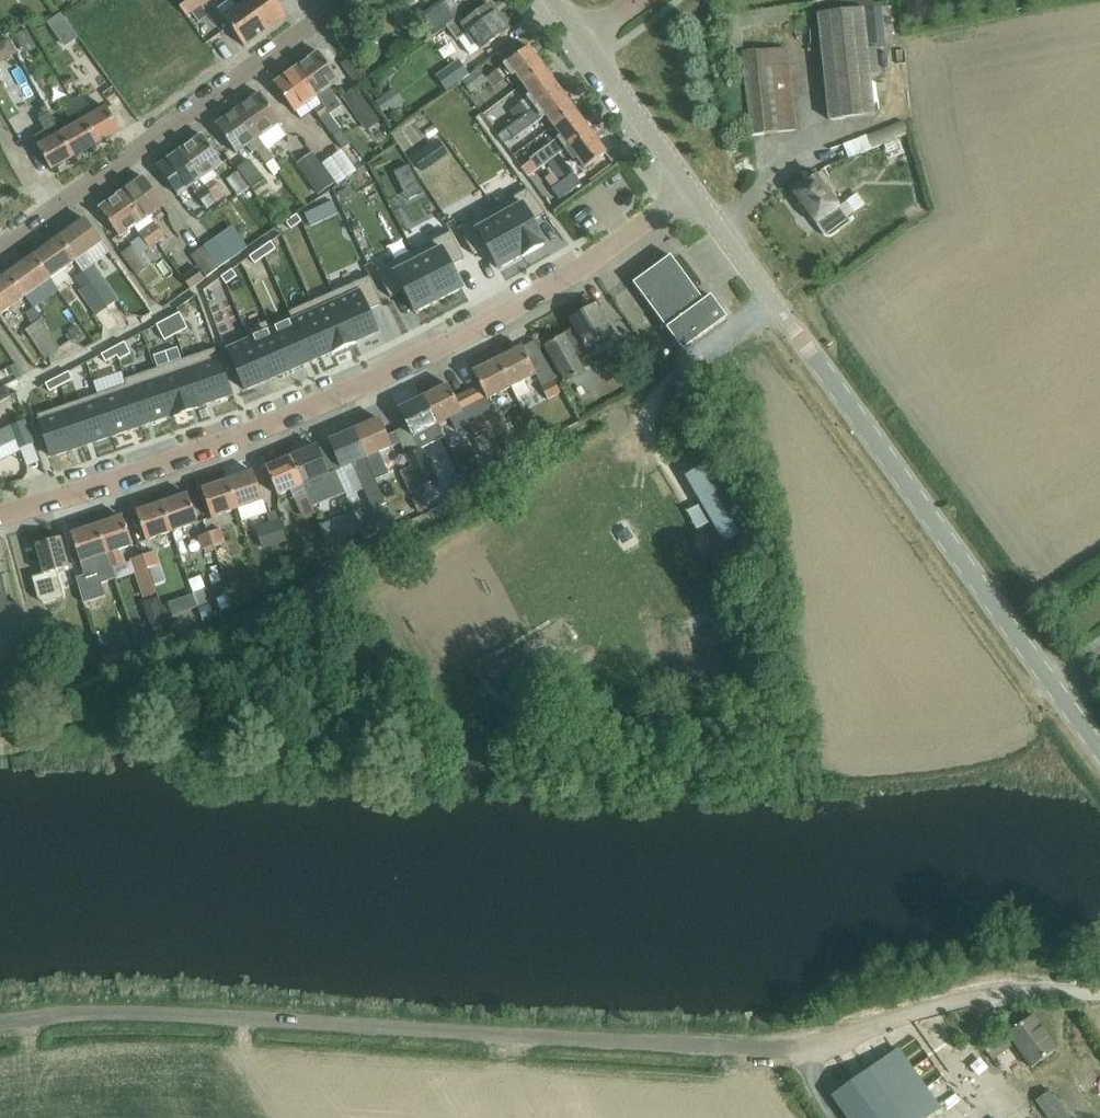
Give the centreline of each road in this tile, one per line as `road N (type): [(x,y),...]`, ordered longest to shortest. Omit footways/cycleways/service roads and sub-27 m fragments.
road 1 (unclassified): [(0,1025),(88,1013),(784,1049),(943,1005),(1008,995),(1099,996)]
road 2 (residential): [(0,517),(208,449),(347,392),(542,293),(692,190)]
road 3 (tertiary): [(1099,760),(692,190)]
road 4 (residential): [(0,245),(346,0)]
road 5 (tertiary): [(692,190),(585,40)]

